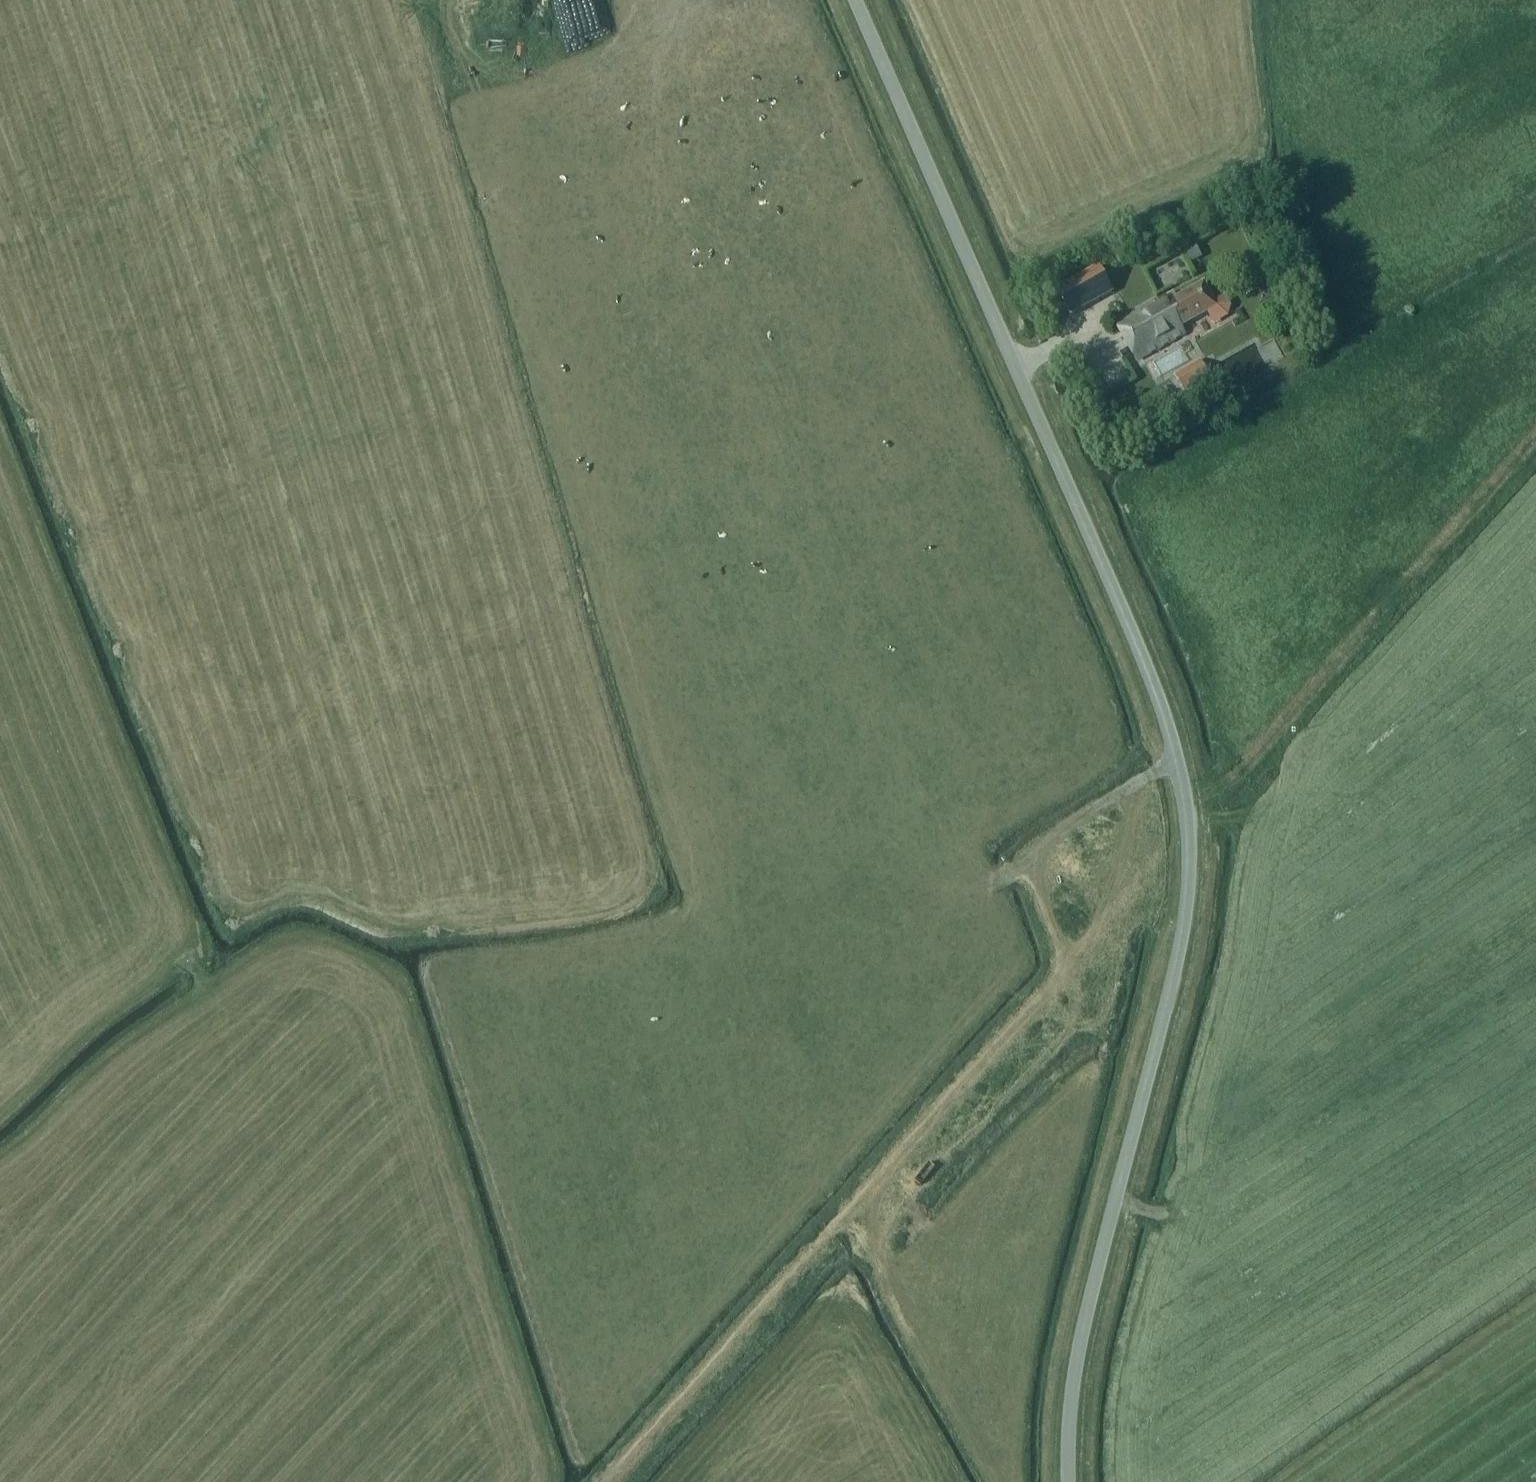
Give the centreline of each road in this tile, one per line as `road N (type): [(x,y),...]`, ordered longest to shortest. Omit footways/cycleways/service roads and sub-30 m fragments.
road 1 (unclassified): [(1074,1481),(1076,1313),(1172,996),(1194,804),(1147,667),(852,0)]

